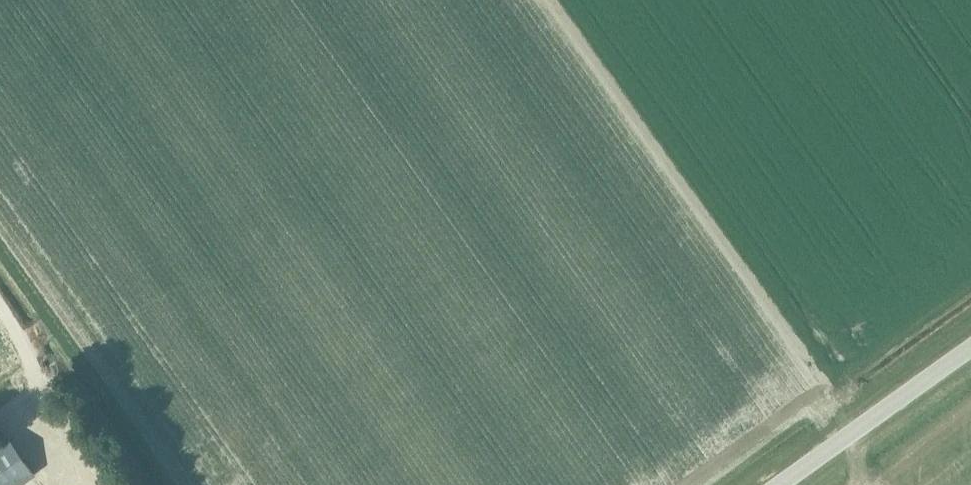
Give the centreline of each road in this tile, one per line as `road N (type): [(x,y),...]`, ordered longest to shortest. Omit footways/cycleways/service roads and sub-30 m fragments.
road 1 (unclassified): [(782,484),(970,350)]

